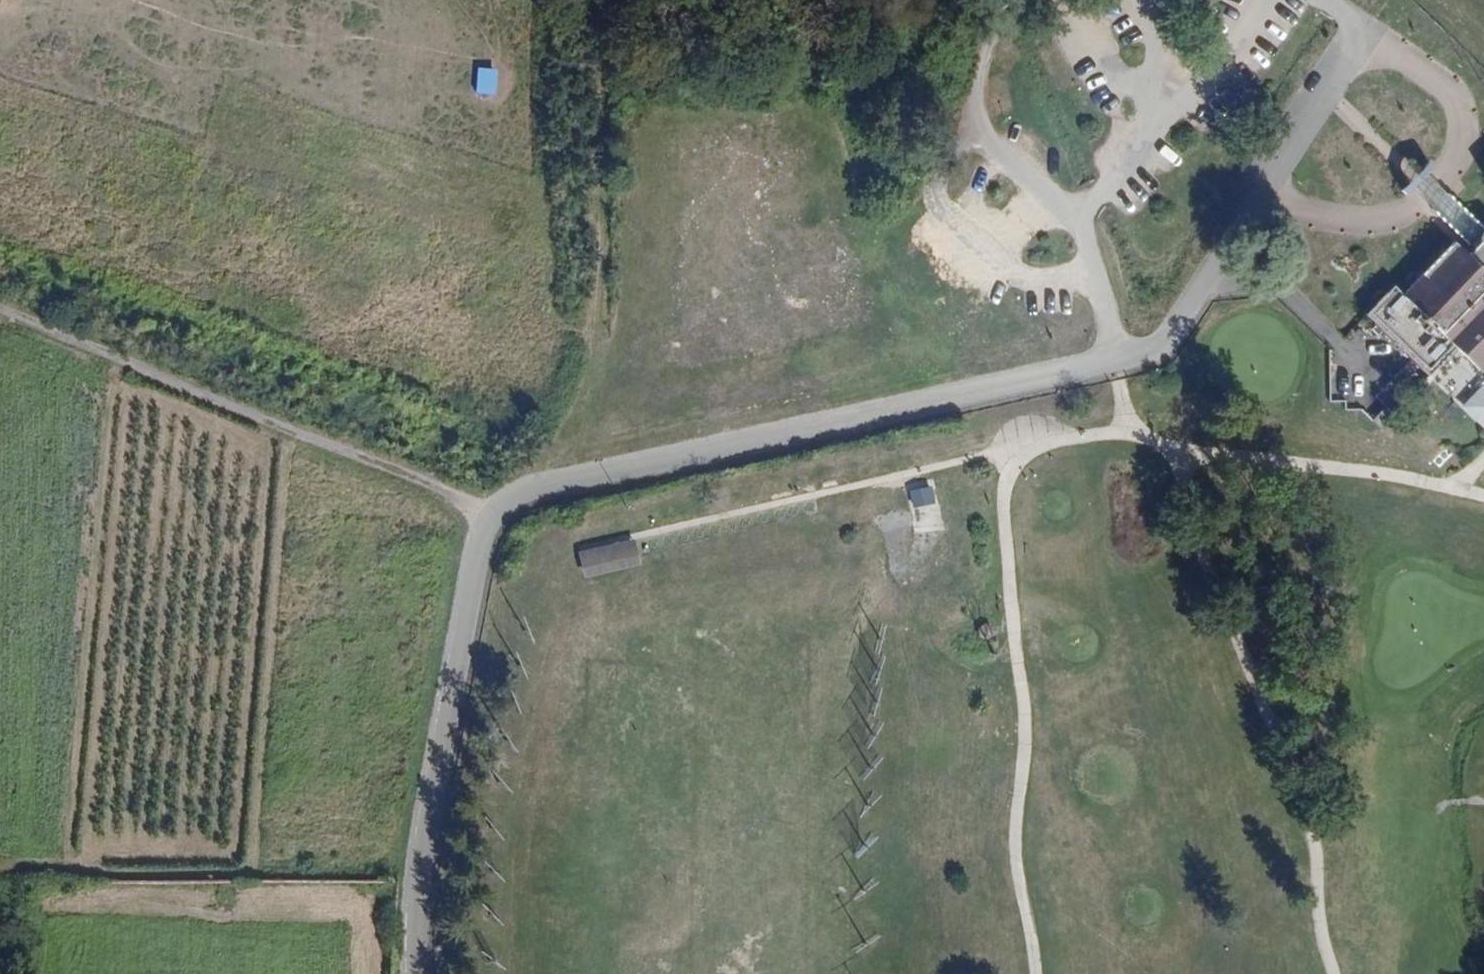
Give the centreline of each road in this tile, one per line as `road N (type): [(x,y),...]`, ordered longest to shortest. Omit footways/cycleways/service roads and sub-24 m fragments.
road 1 (unclassified): [(414,973),(435,723),(475,508),(563,473),(1119,363),(1167,345),(1361,29)]
road 2 (track): [(0,299),(249,397),(475,508)]

